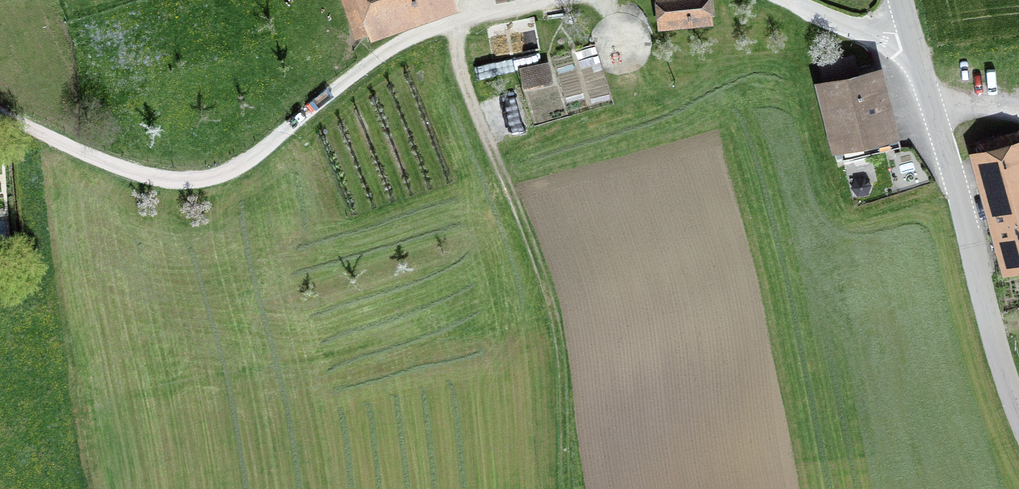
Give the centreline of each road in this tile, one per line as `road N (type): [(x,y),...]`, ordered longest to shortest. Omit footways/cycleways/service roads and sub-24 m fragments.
road 1 (residential): [(0,114),(143,175),(212,178),(257,153),(393,47),(547,0)]
road 2 (track): [(463,19),(462,76),(555,319),(566,448)]
road 3 (tertiary): [(912,37),(1018,414)]
road 4 (residential): [(787,0),(860,29),(912,37)]

